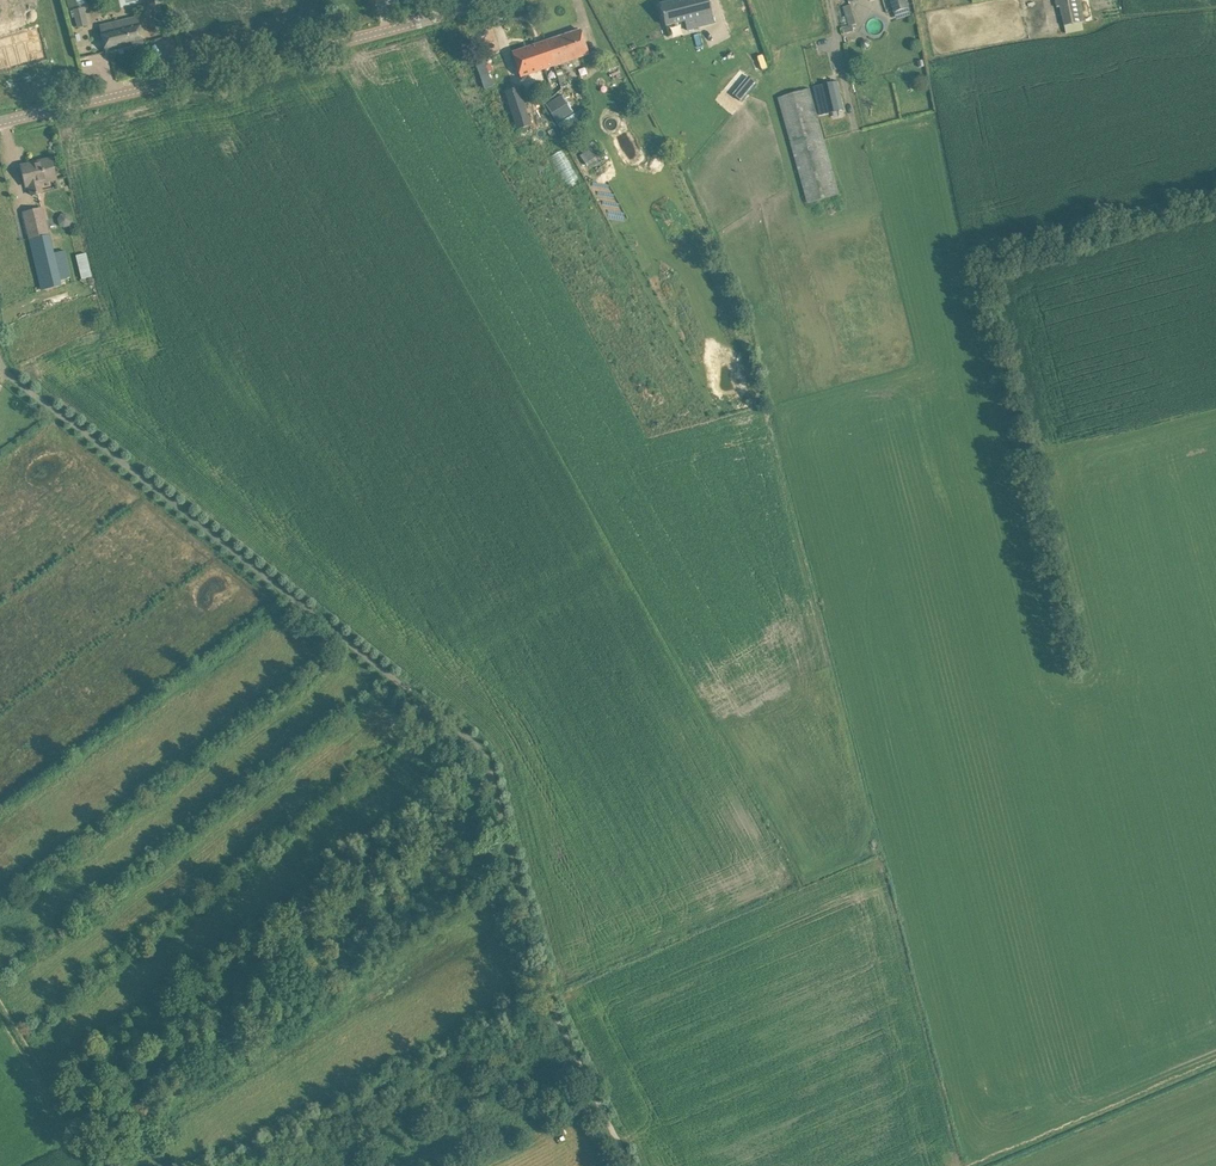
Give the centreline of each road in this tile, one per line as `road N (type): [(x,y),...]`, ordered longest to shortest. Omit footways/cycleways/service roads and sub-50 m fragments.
road 1 (unclassified): [(630,1165),(552,1004),(483,752),(0,362)]
road 2 (tertiary): [(0,122),(490,0)]

